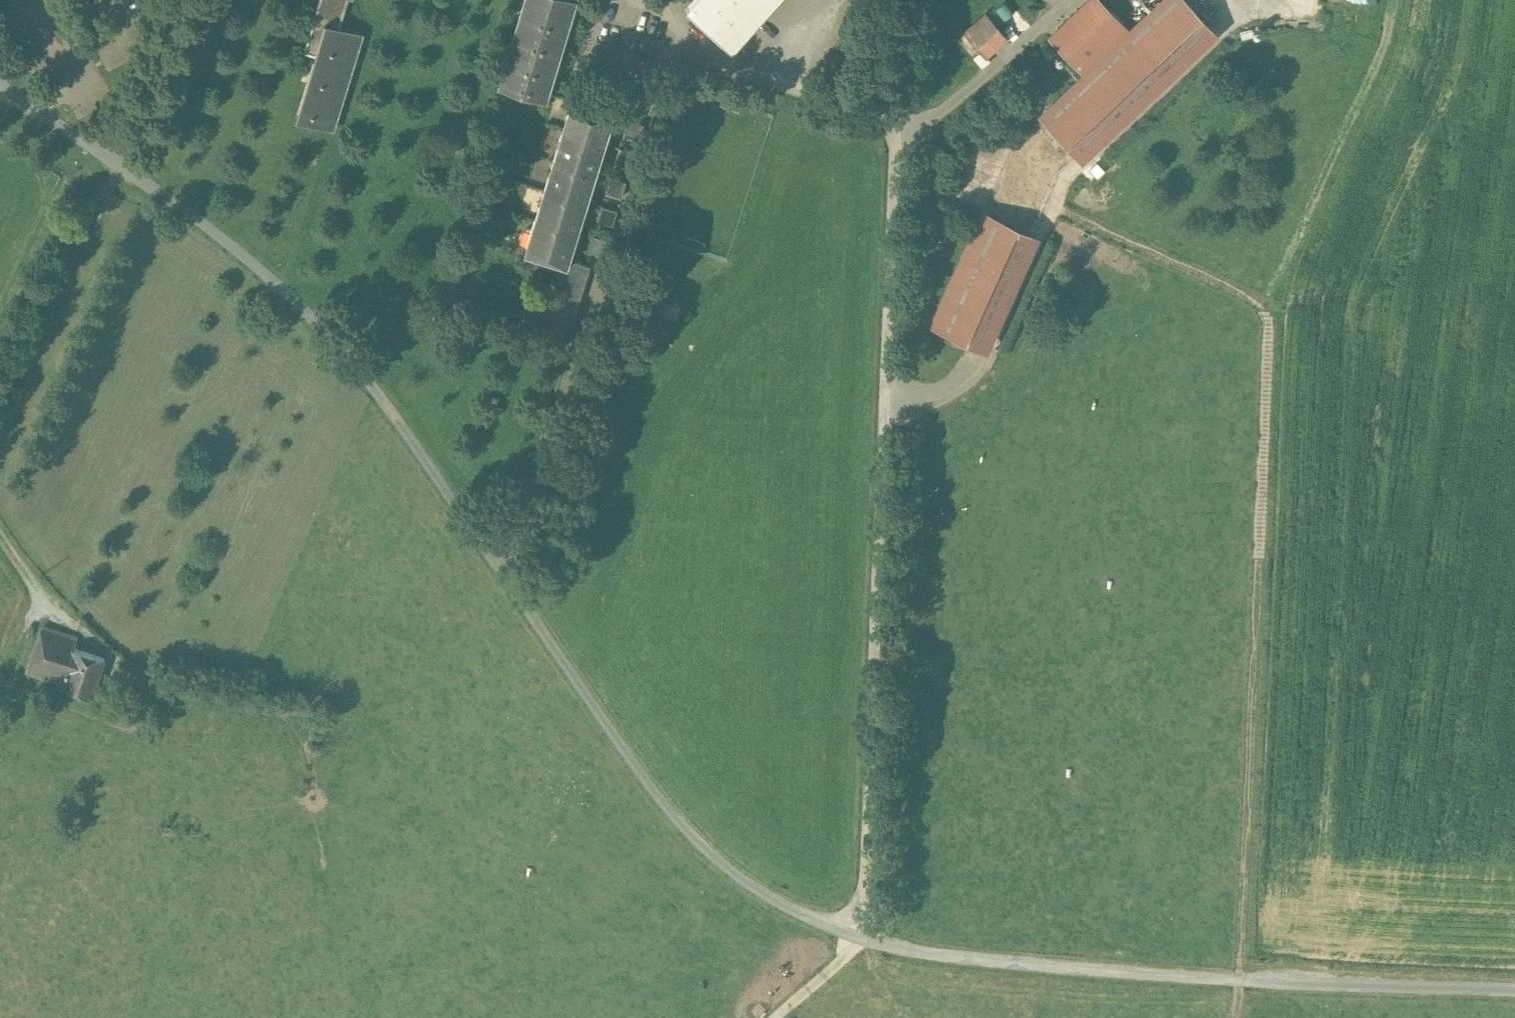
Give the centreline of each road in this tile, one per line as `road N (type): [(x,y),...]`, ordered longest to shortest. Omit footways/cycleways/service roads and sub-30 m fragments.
road 1 (unclassified): [(1514,987),(921,947),(829,918),(753,873),(684,812),(336,330),(259,255),(0,76)]

